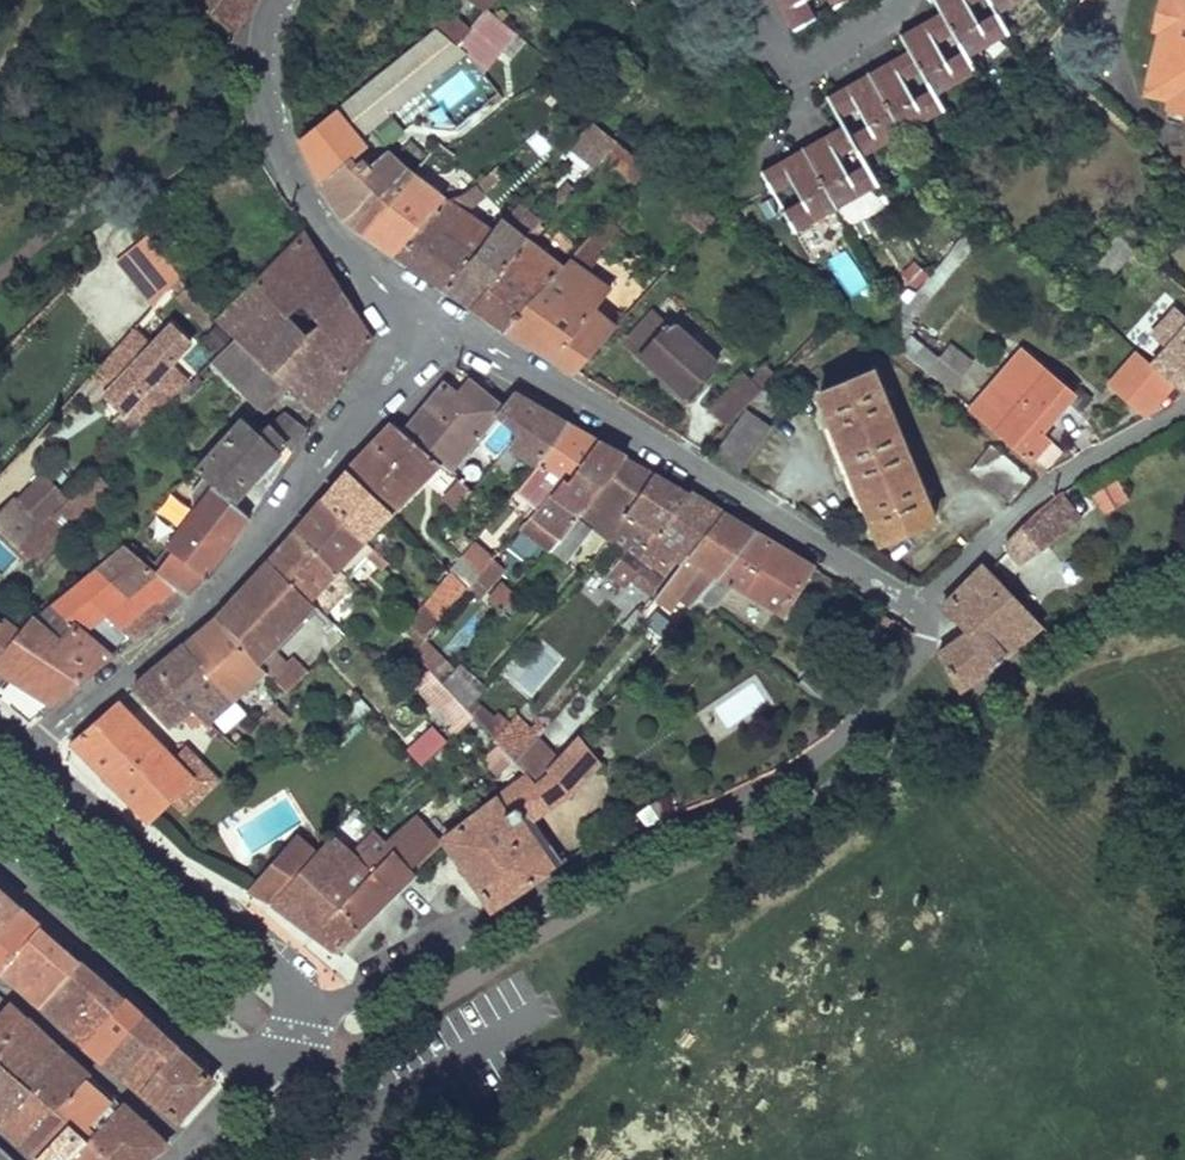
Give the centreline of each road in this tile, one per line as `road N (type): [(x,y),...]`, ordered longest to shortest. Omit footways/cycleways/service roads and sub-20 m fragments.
road 1 (residential): [(318,1005),(359,996),(855,739),(905,681),(922,636),(918,607)]
road 2 (residential): [(429,322),(211,598),(21,746)]
road 3 (residential): [(429,322),(918,607)]
road 4 (residential): [(318,1005),(21,746)]
road 5 (residential): [(281,0),(264,39),(274,112),(299,182),(332,233),(429,322)]
road 6 (residential): [(918,607),(1047,484),(1184,404)]
road 7 (residential): [(0,865),(248,1073)]
road 8 (residential): [(188,1146),(0,982)]

